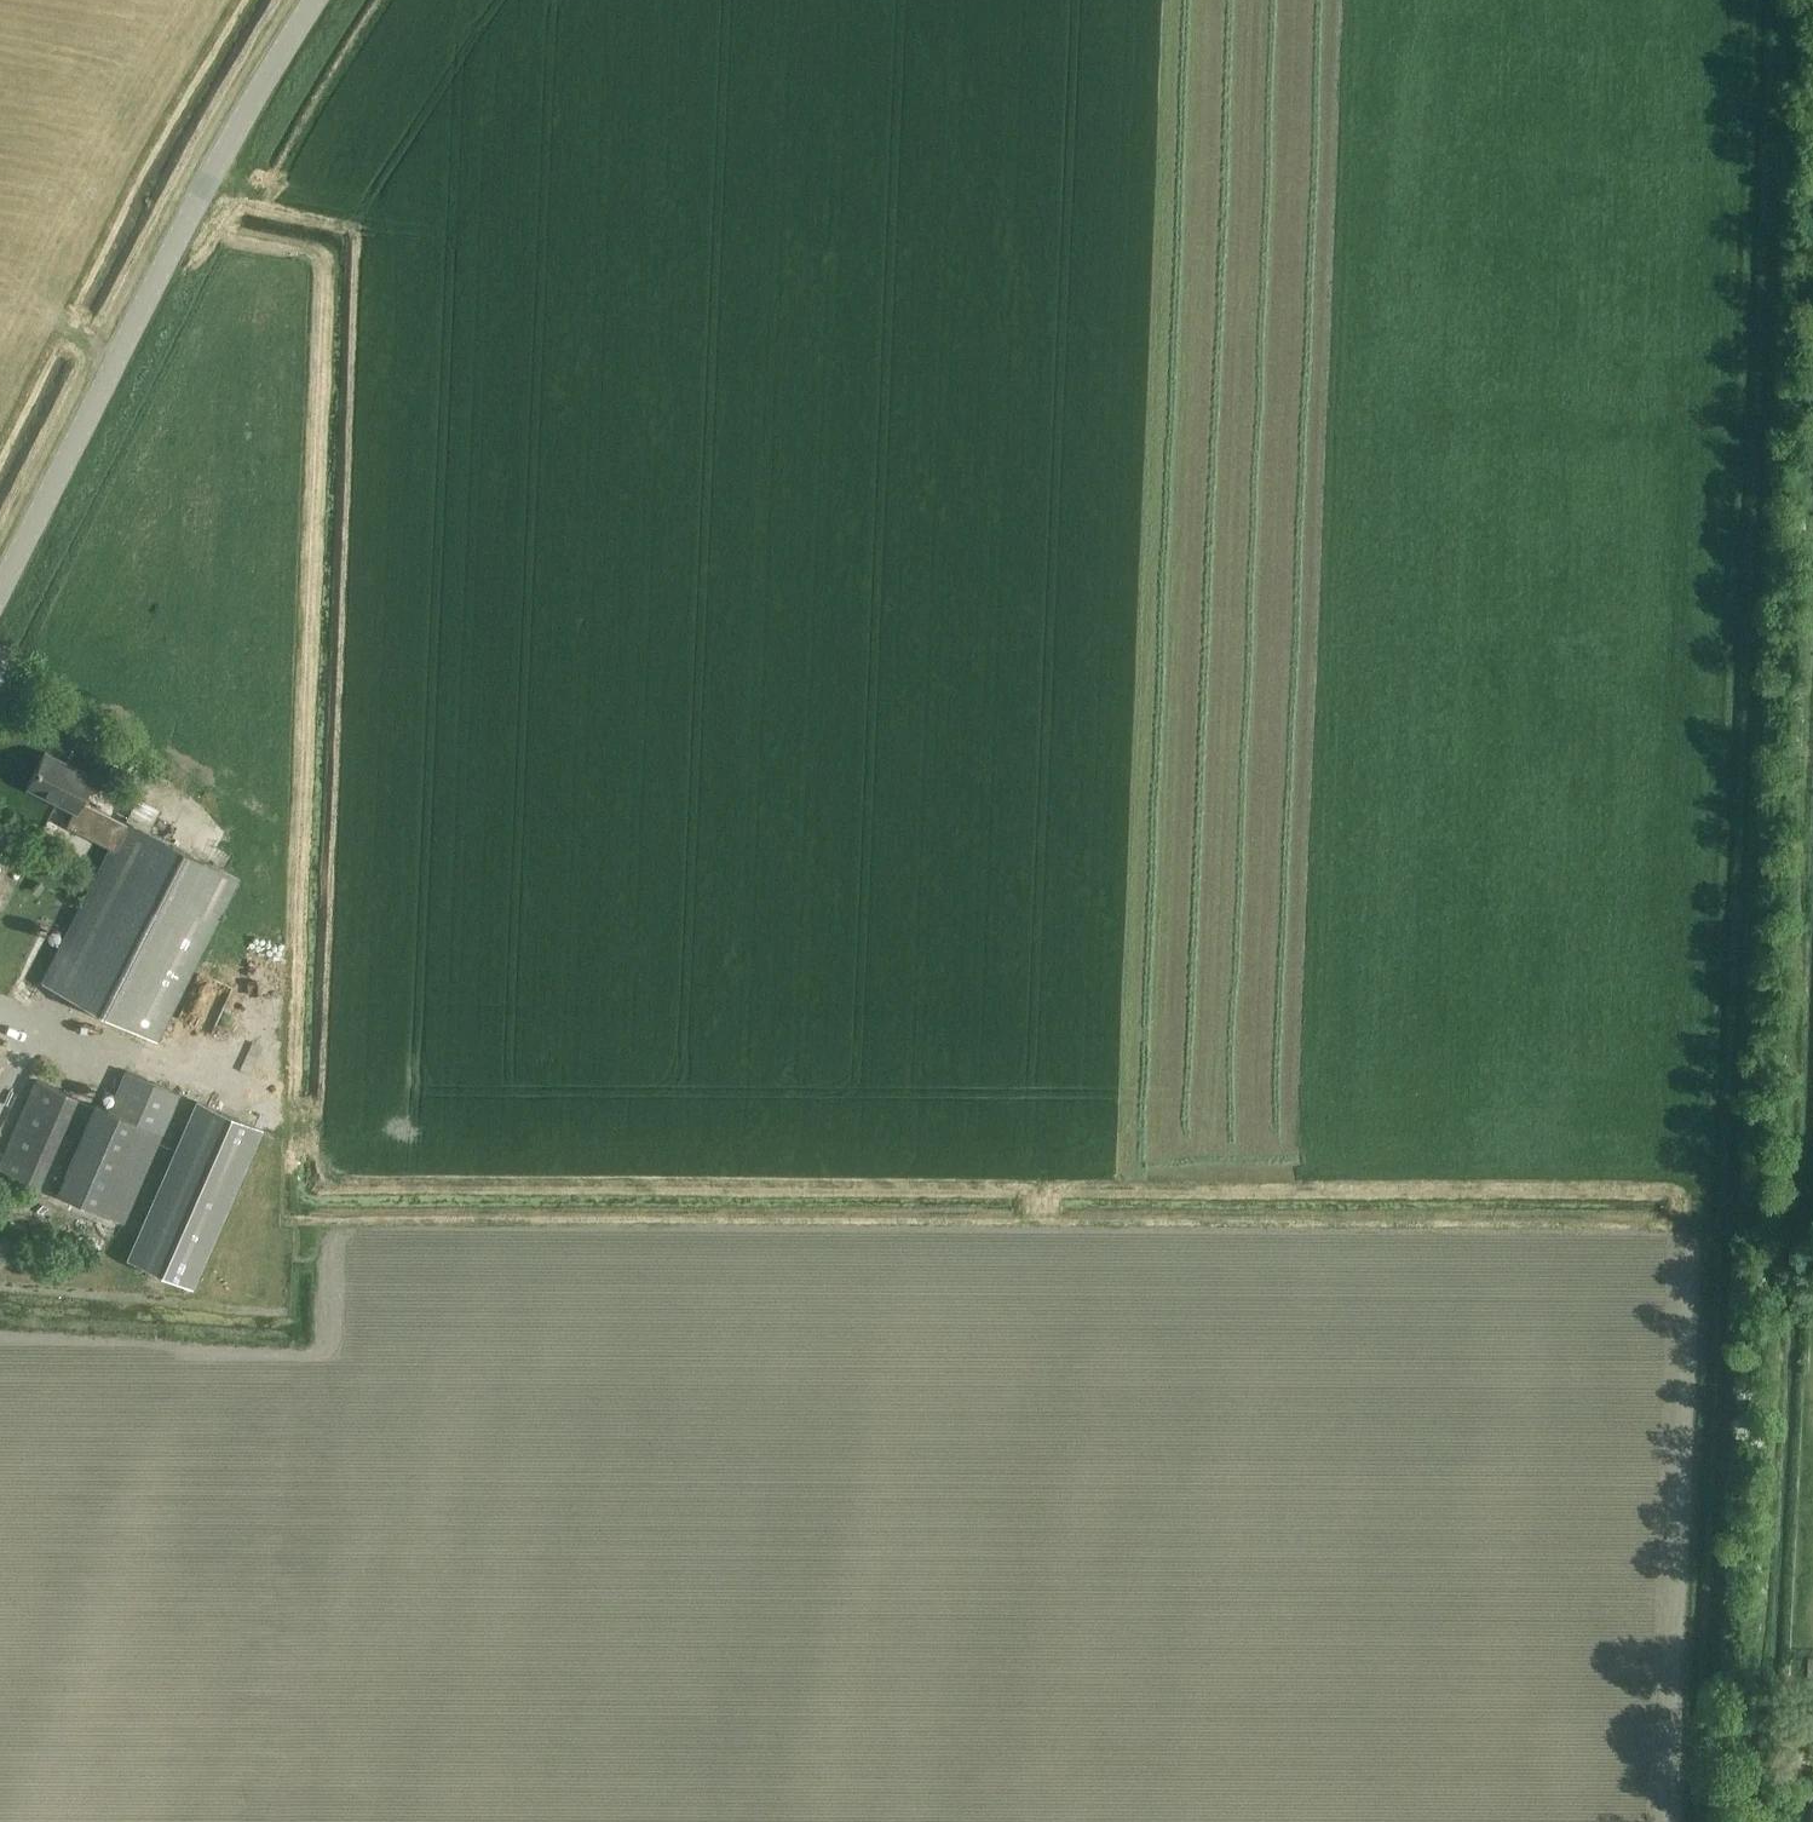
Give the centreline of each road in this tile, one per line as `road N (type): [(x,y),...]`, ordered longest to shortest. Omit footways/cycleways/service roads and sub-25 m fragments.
road 1 (tertiary): [(0,584),(308,0)]

